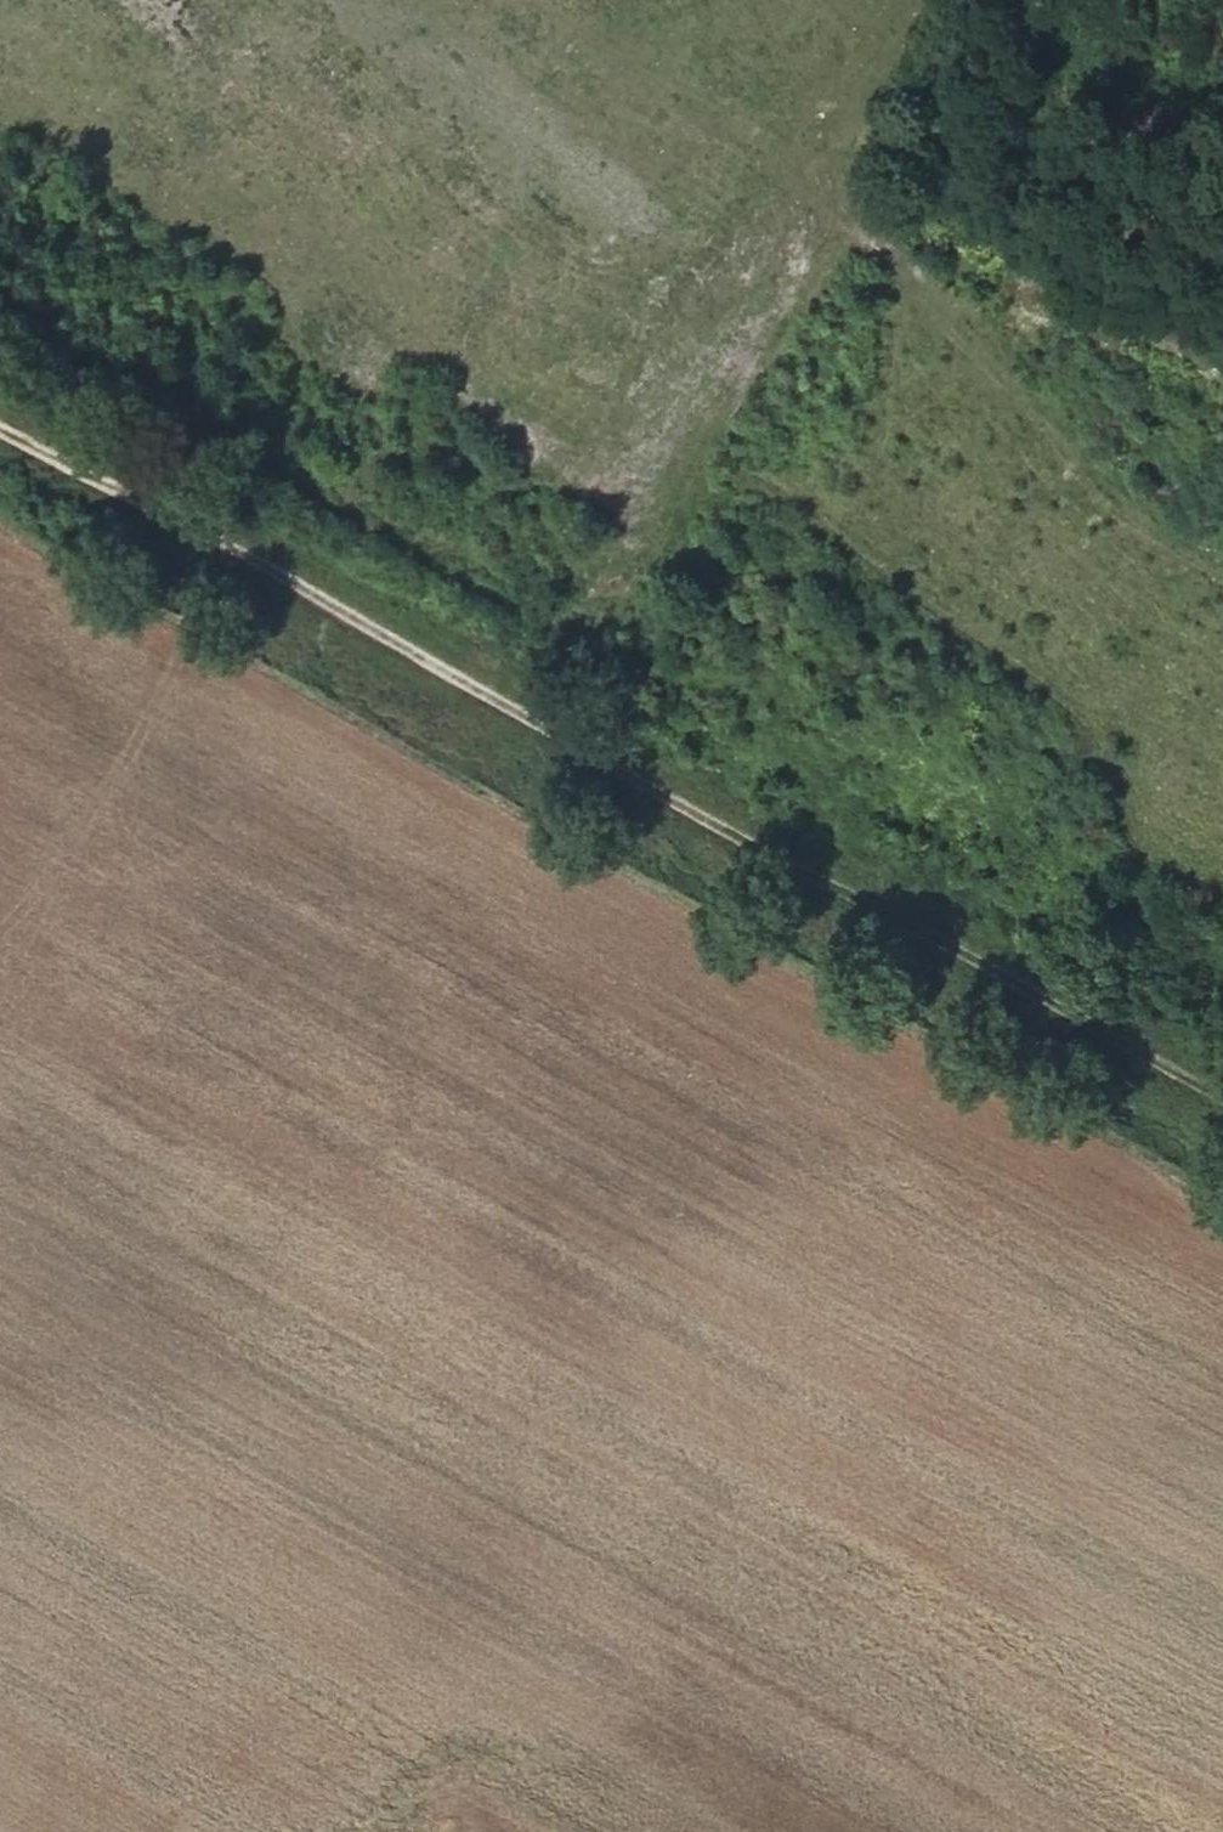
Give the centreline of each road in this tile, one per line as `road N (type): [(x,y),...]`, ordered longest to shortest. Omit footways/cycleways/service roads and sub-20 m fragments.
road 1 (unclassified): [(0,421),(1222,1089)]

